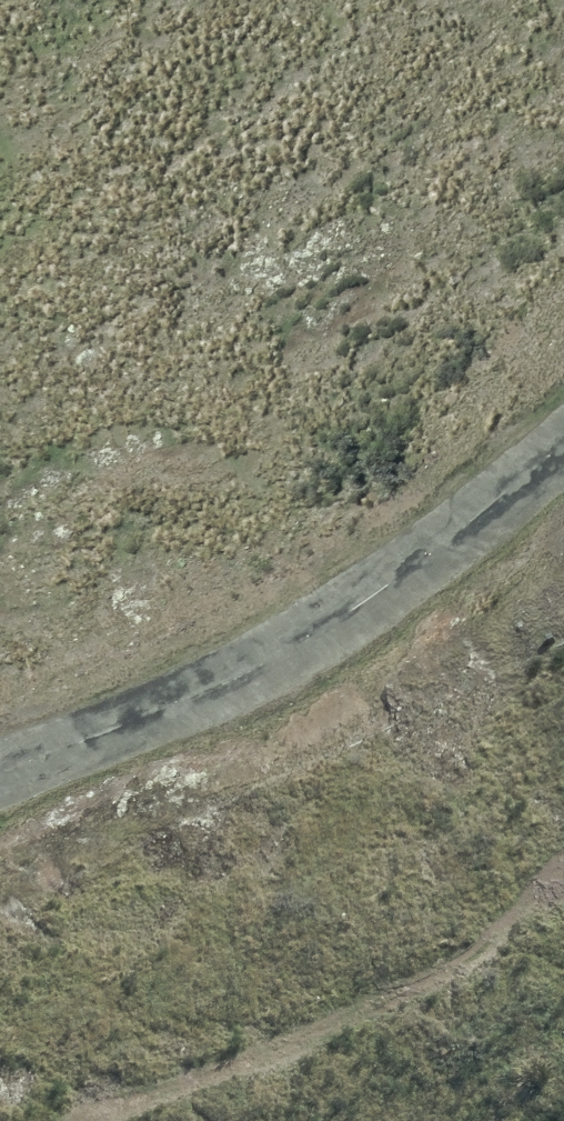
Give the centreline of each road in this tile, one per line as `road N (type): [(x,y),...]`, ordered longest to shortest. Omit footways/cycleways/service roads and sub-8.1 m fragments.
road 1 (trunk): [(410,1120),(0,315)]
road 2 (unclassified): [(0,771),(260,663),(427,554),(563,439)]

